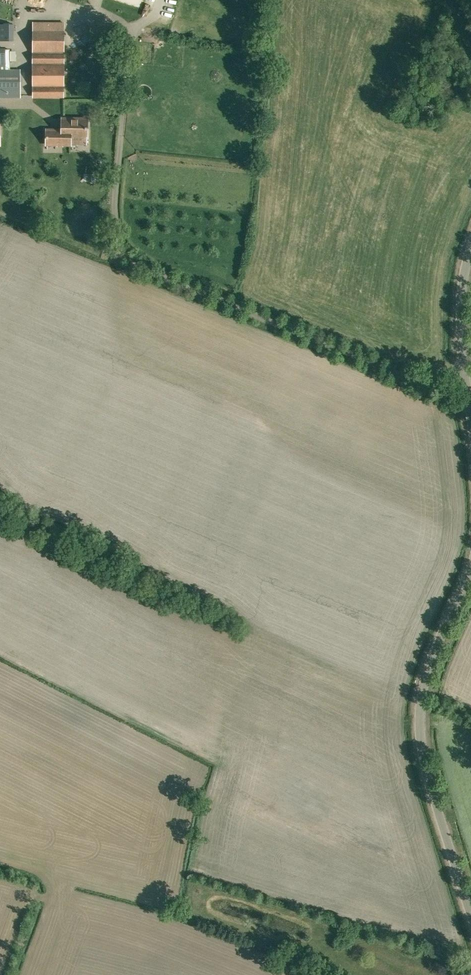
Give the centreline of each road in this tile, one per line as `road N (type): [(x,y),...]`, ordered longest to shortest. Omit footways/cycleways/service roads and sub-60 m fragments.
road 1 (unclassified): [(470,912),(421,752),(419,718),(433,653),(470,570)]
road 2 (unclassified): [(470,423),(461,317),(470,247)]
road 3 (track): [(321,974),(181,912)]

